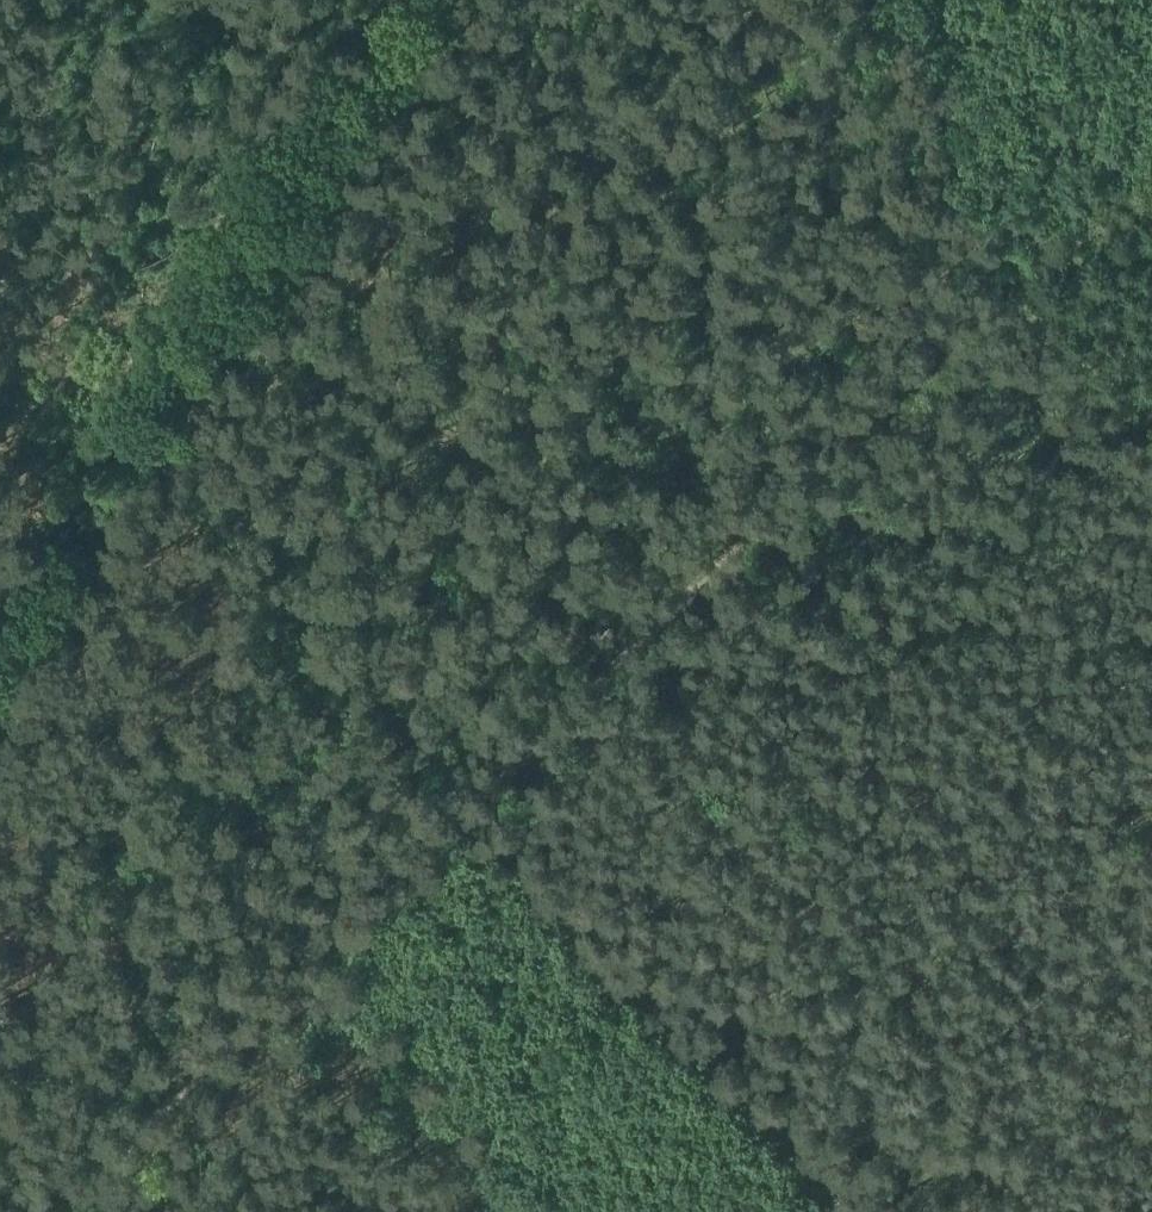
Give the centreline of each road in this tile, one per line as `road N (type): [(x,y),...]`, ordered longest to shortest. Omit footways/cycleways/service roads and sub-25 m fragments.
road 1 (track): [(1151,143),(61,1211)]
road 2 (track): [(0,673),(433,0)]

